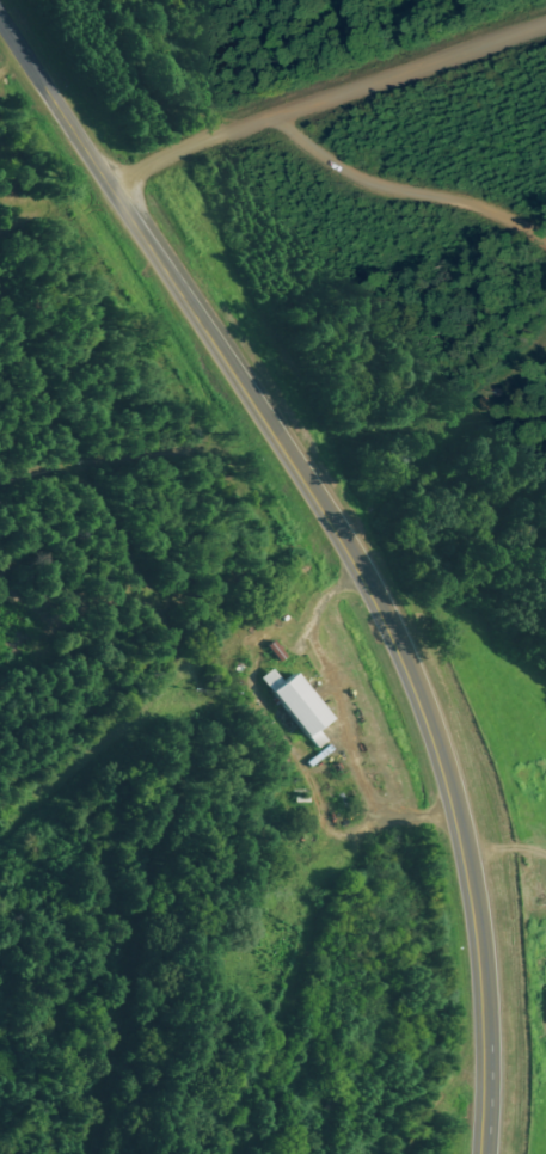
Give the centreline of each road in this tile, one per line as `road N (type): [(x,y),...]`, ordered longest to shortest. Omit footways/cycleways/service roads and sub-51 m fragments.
road 1 (primary): [(483,1153),(487,1068),(477,913),(448,766),(389,609),(0,21)]
road 2 (residential): [(545,41),(333,115),(303,151),(137,198),(112,192)]
road 3 (residential): [(545,233),(339,210),(303,151)]

